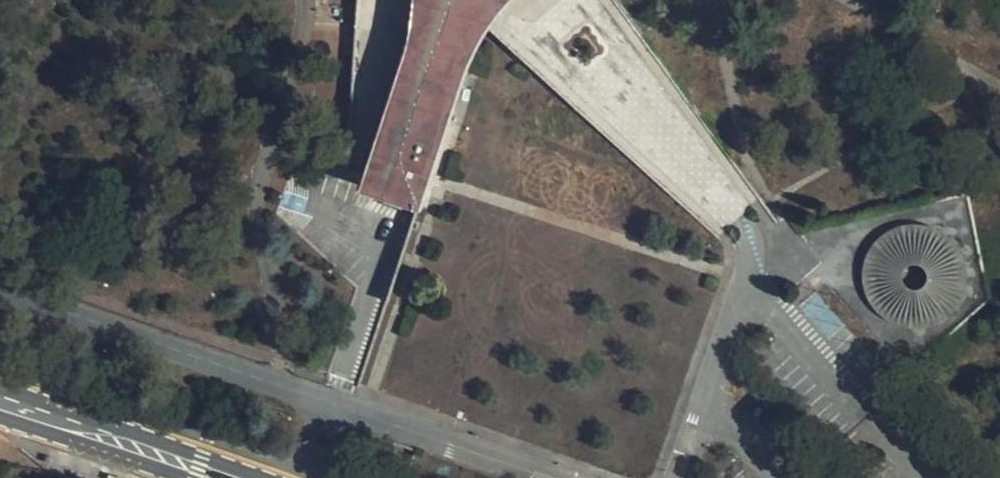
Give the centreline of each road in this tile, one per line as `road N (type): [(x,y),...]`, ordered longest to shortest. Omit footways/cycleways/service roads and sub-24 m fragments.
road 1 (secondary): [(265,477),(0,388)]
road 2 (secondary): [(0,420),(186,477)]

